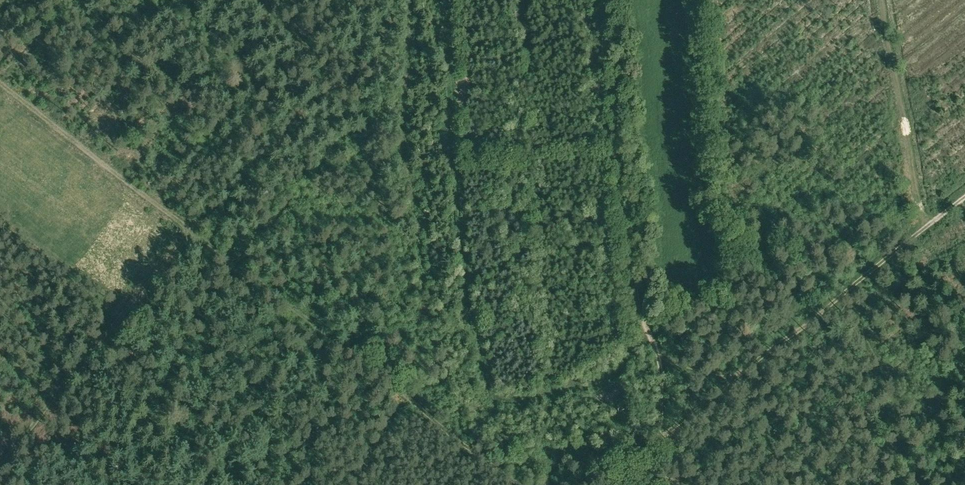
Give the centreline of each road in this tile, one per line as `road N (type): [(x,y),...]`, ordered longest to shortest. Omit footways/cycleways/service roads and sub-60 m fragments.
road 1 (track): [(449,0),(458,165),(486,389),(499,399),(605,378),(646,326)]
road 2 (track): [(0,83),(193,231),(0,467)]
road 3 (track): [(964,200),(928,227),(882,0)]
road 4 (track): [(458,165),(618,151)]

